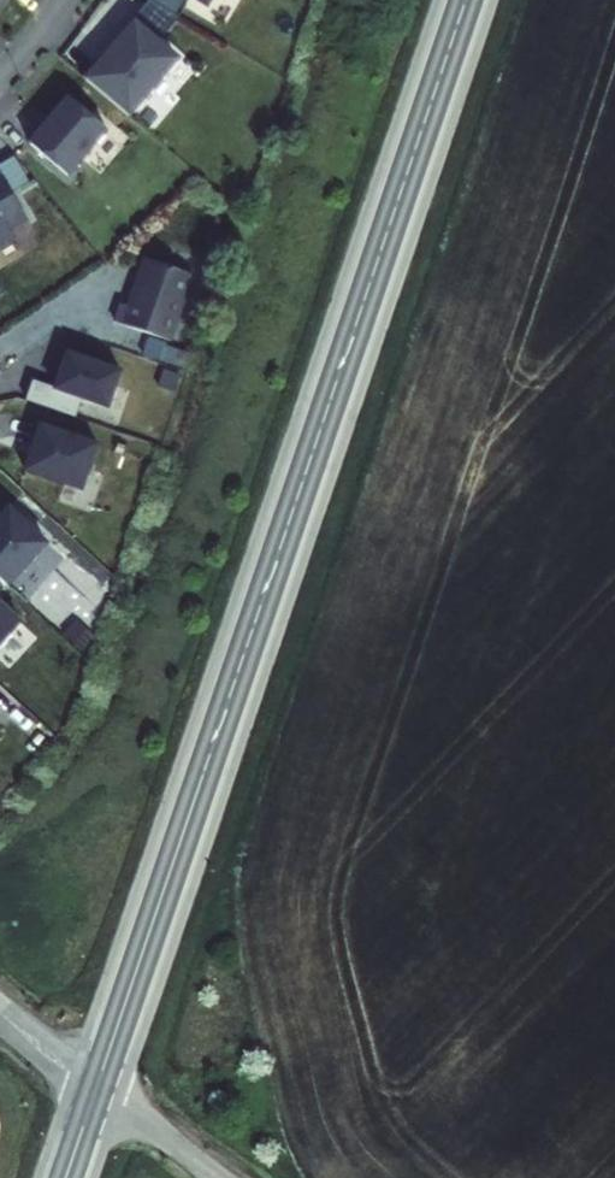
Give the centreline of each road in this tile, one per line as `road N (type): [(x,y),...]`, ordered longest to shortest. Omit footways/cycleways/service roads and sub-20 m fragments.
road 1 (primary): [(96,1087),(465,0)]
road 2 (residential): [(96,1087),(219,1177)]
road 3 (residential): [(0,1014),(96,1087)]

